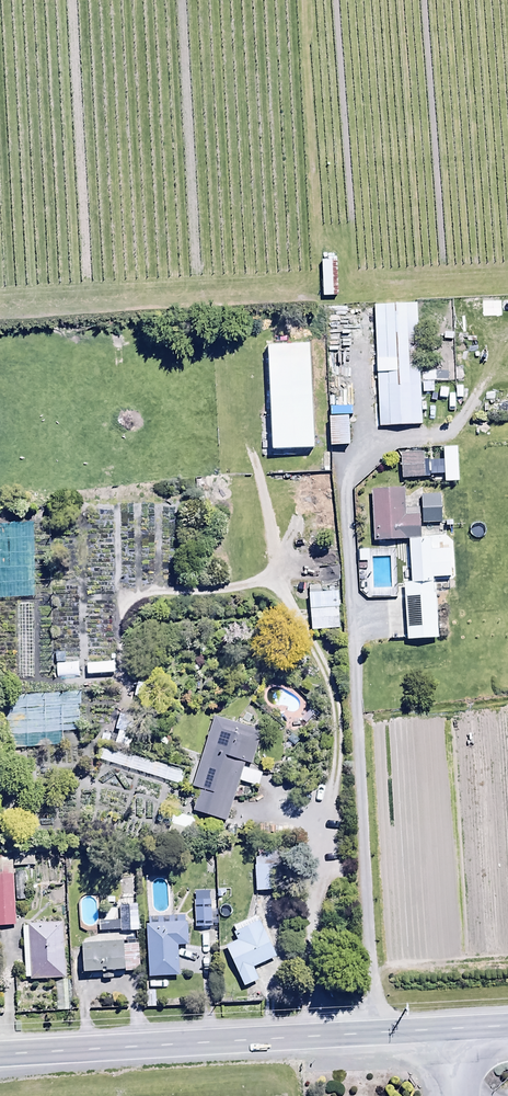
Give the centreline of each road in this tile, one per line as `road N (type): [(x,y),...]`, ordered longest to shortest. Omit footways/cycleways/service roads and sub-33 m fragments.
road 1 (tertiary): [(0,1054),(507,1027)]

